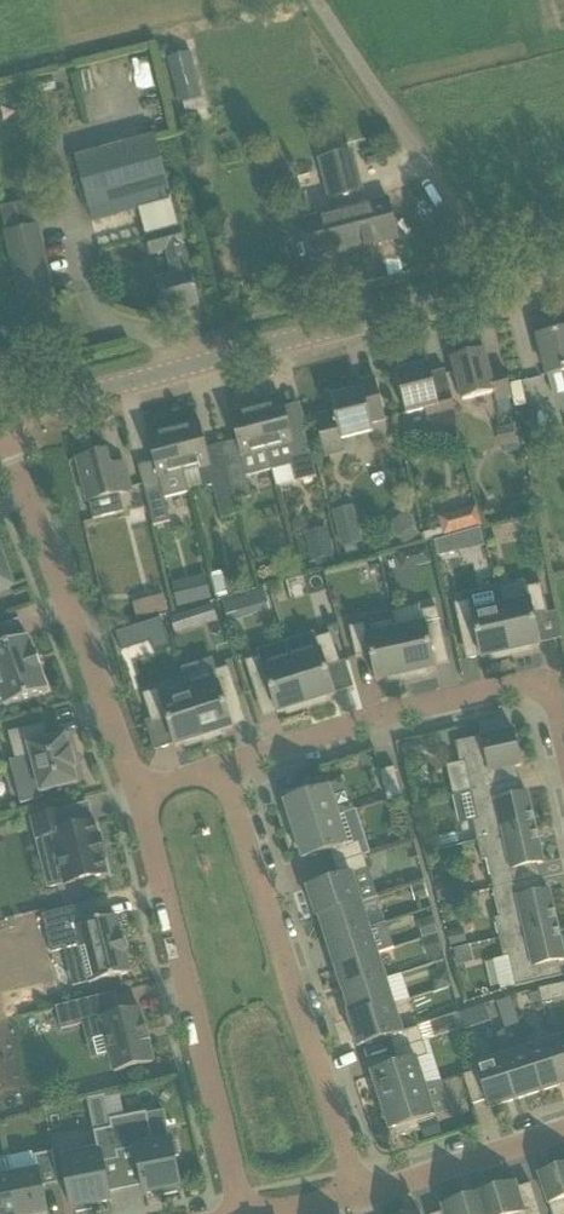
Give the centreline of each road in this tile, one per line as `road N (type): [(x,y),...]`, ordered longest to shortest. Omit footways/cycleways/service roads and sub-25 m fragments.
road 1 (tertiary): [(0,422),(506,285)]
road 2 (residential): [(362,1200),(225,771)]
road 3 (residential): [(138,794),(249,1213)]
road 4 (residential): [(0,422),(138,794)]
road 5 (residential): [(225,771),(370,723),(529,686),(553,702),(563,746)]
road 6 (unclassified): [(506,285),(316,0)]
road 7 (residential): [(563,1137),(362,1200)]

